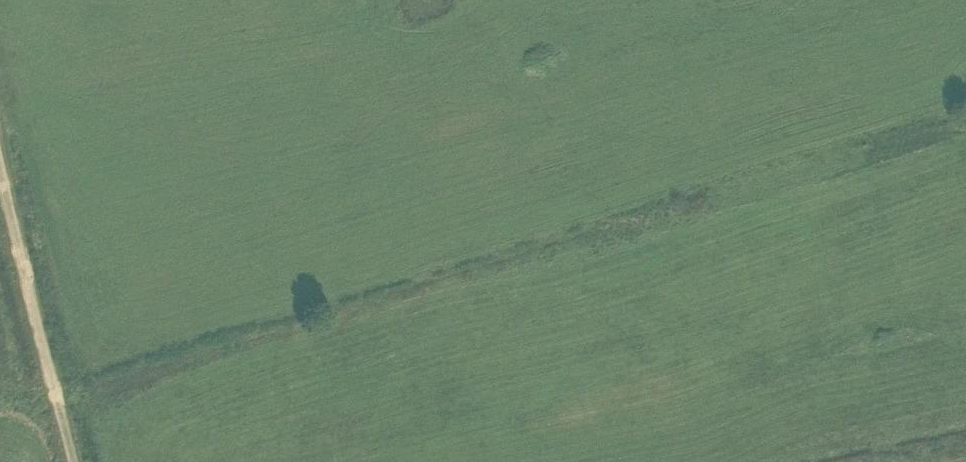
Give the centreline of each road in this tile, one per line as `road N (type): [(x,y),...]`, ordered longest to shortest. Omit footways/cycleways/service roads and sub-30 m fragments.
road 1 (track): [(73,461),(0,170)]

